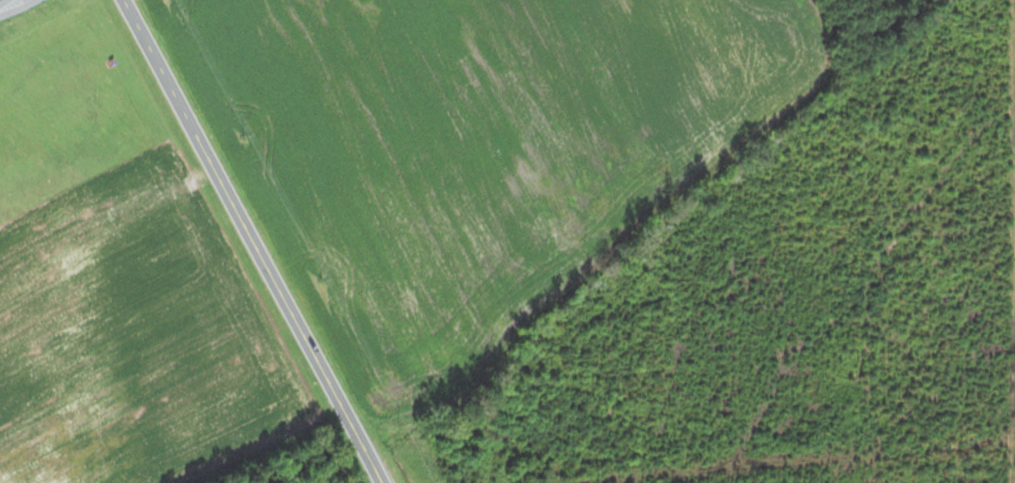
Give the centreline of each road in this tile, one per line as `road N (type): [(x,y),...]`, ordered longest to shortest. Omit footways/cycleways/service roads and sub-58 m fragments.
road 1 (secondary): [(376,482),(122,0)]

